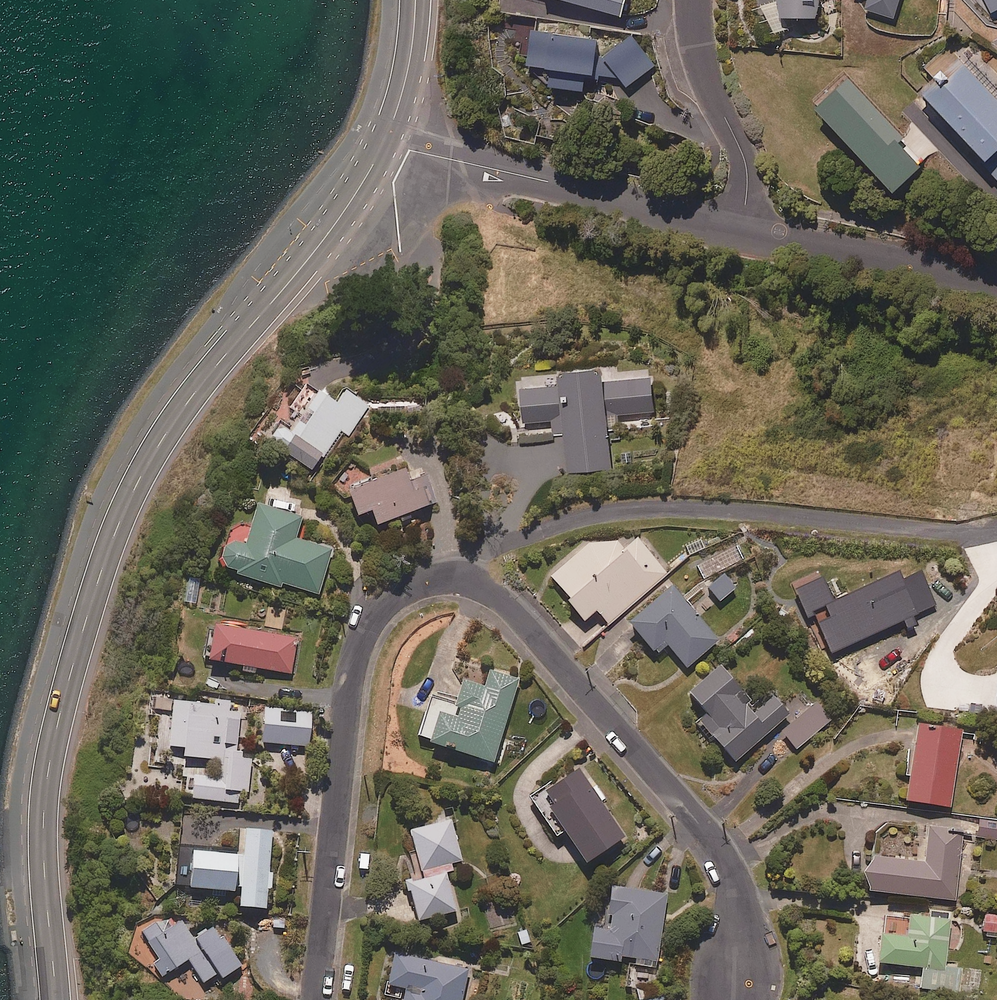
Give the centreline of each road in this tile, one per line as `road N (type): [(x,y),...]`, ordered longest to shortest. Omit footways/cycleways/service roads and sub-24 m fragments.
road 1 (residential): [(313,999),(355,649),(392,596),(447,579),(500,600),(717,841),(737,901),(735,980)]
road 2 (secondary): [(387,145),(321,244),(186,401),(129,493),(112,539),(47,780),(45,869),(57,999)]
road 3 (residential): [(387,145),(740,232)]
road 4 (residential): [(740,232),(996,288)]
road 5 (residential): [(740,232),(748,172),(701,58),(694,0)]
road 6 (secondary): [(415,0),(407,82),(387,145)]

